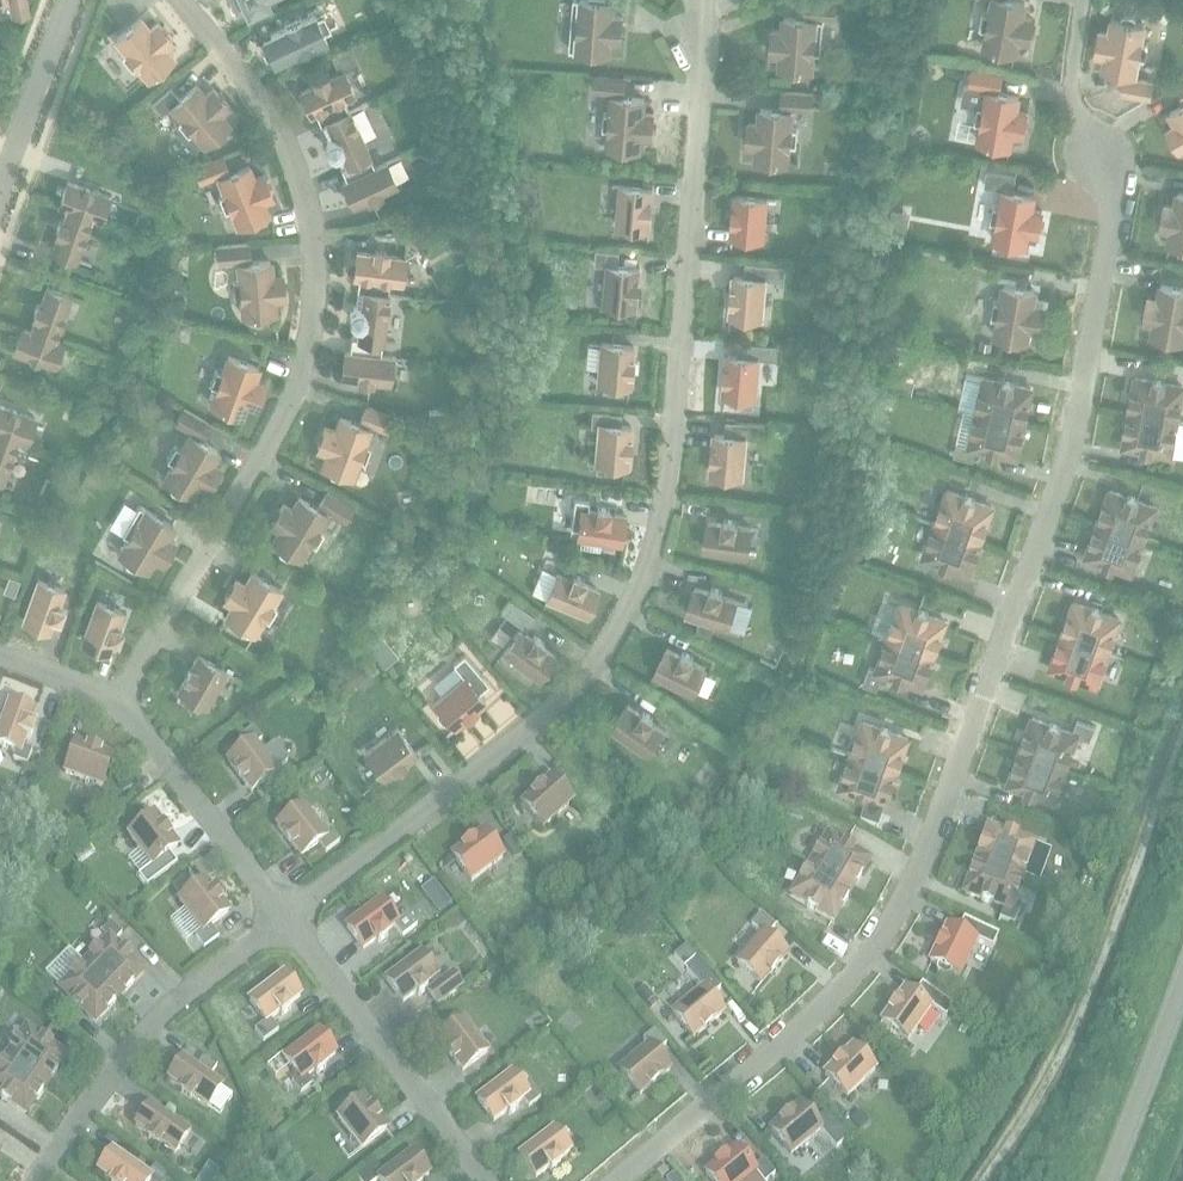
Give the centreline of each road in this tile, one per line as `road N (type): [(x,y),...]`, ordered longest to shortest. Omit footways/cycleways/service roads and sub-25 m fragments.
road 1 (residential): [(608,1180),(805,1017),(929,863),(1062,492),(1111,190),(1071,91)]
road 2 (unclassified): [(295,918),(524,748),(604,673),(647,603),(669,545),(697,11)]
road 3 (unclassified): [(126,709),(295,426),(332,327),(327,211),(251,71),(178,0)]
road 4 (unclassified): [(40,1180),(124,1056),(295,918)]
road 5 (residential): [(488,1180),(295,918)]
road 6 (residential): [(295,918),(186,772),(126,709)]
road 7 (unclassified): [(1102,1180),(1182,968)]
road 8 (residential): [(0,178),(64,0)]
road 9 (residential): [(126,709),(0,661)]

